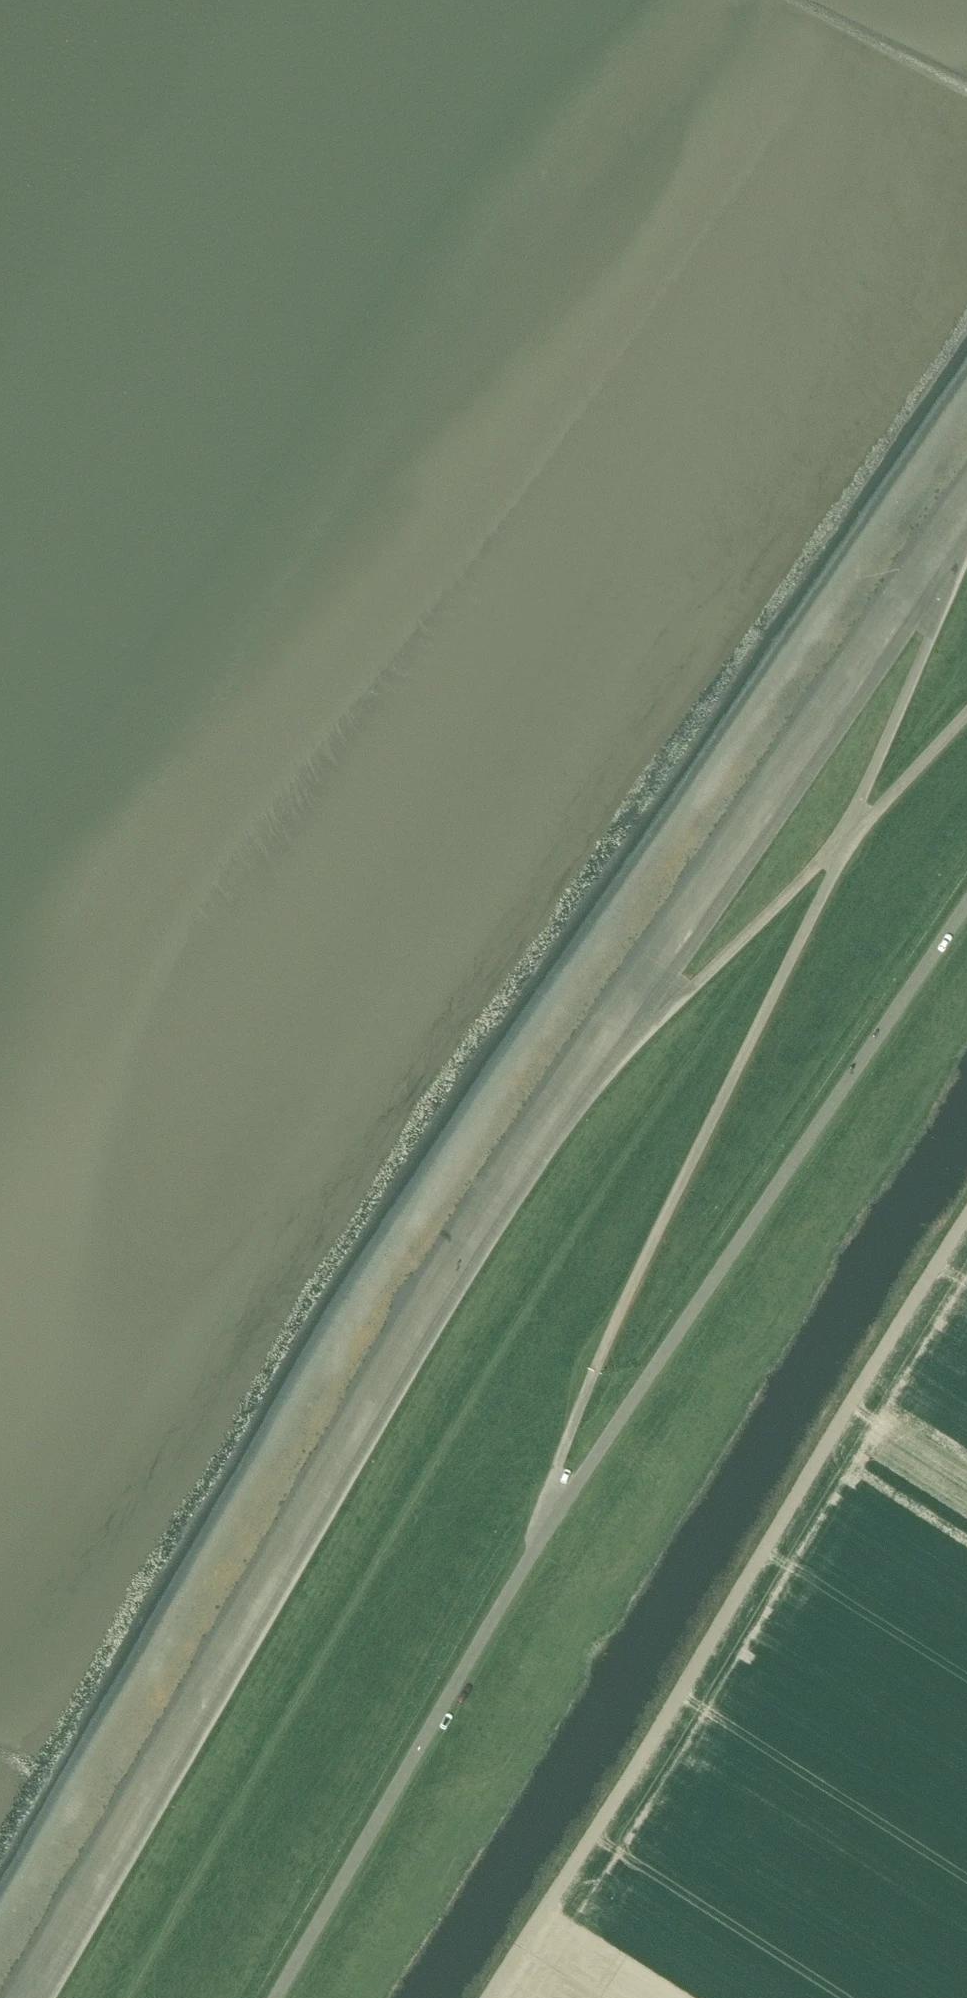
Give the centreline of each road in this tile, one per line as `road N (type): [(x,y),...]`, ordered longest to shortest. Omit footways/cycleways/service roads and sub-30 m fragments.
road 1 (unclassified): [(279,1997),(561,1517),(966,908)]

